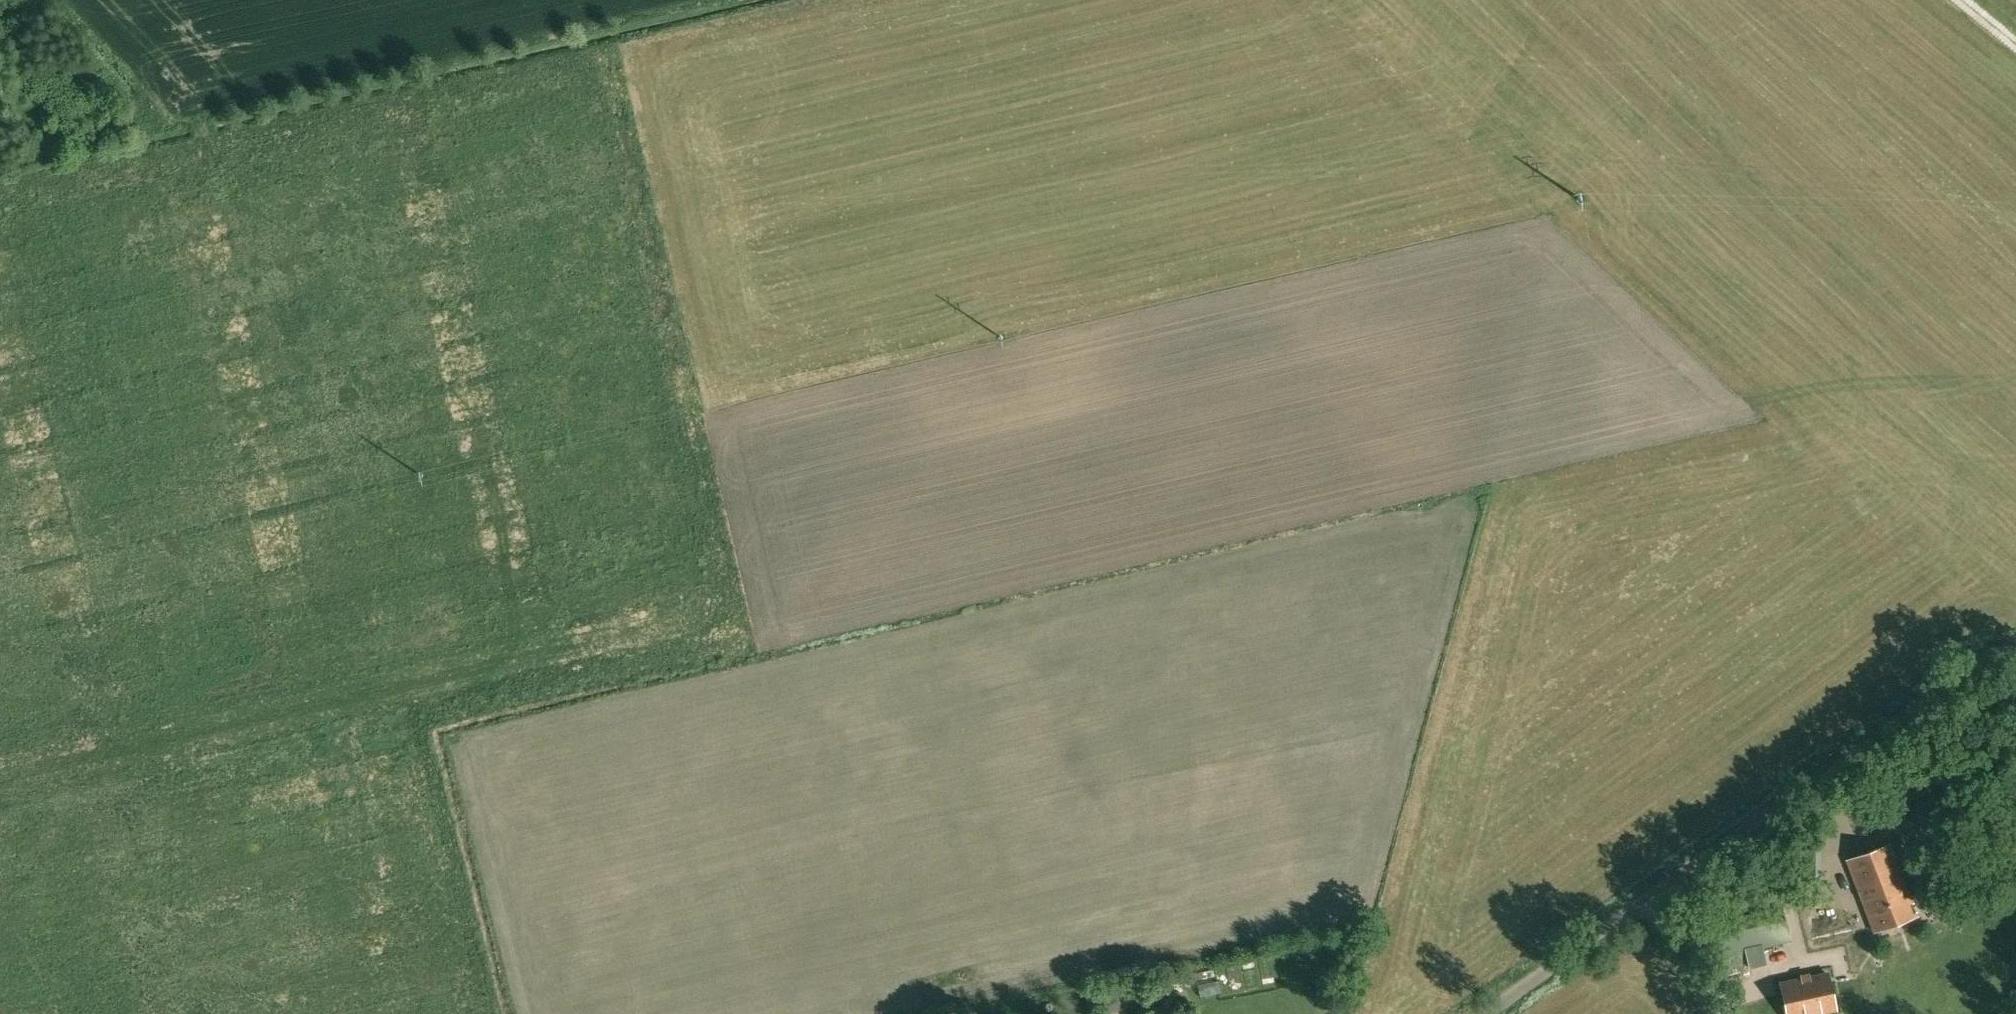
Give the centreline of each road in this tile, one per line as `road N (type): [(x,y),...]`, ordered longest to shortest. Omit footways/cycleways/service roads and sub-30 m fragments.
road 1 (unclassified): [(1483,1013),(2004,648)]

